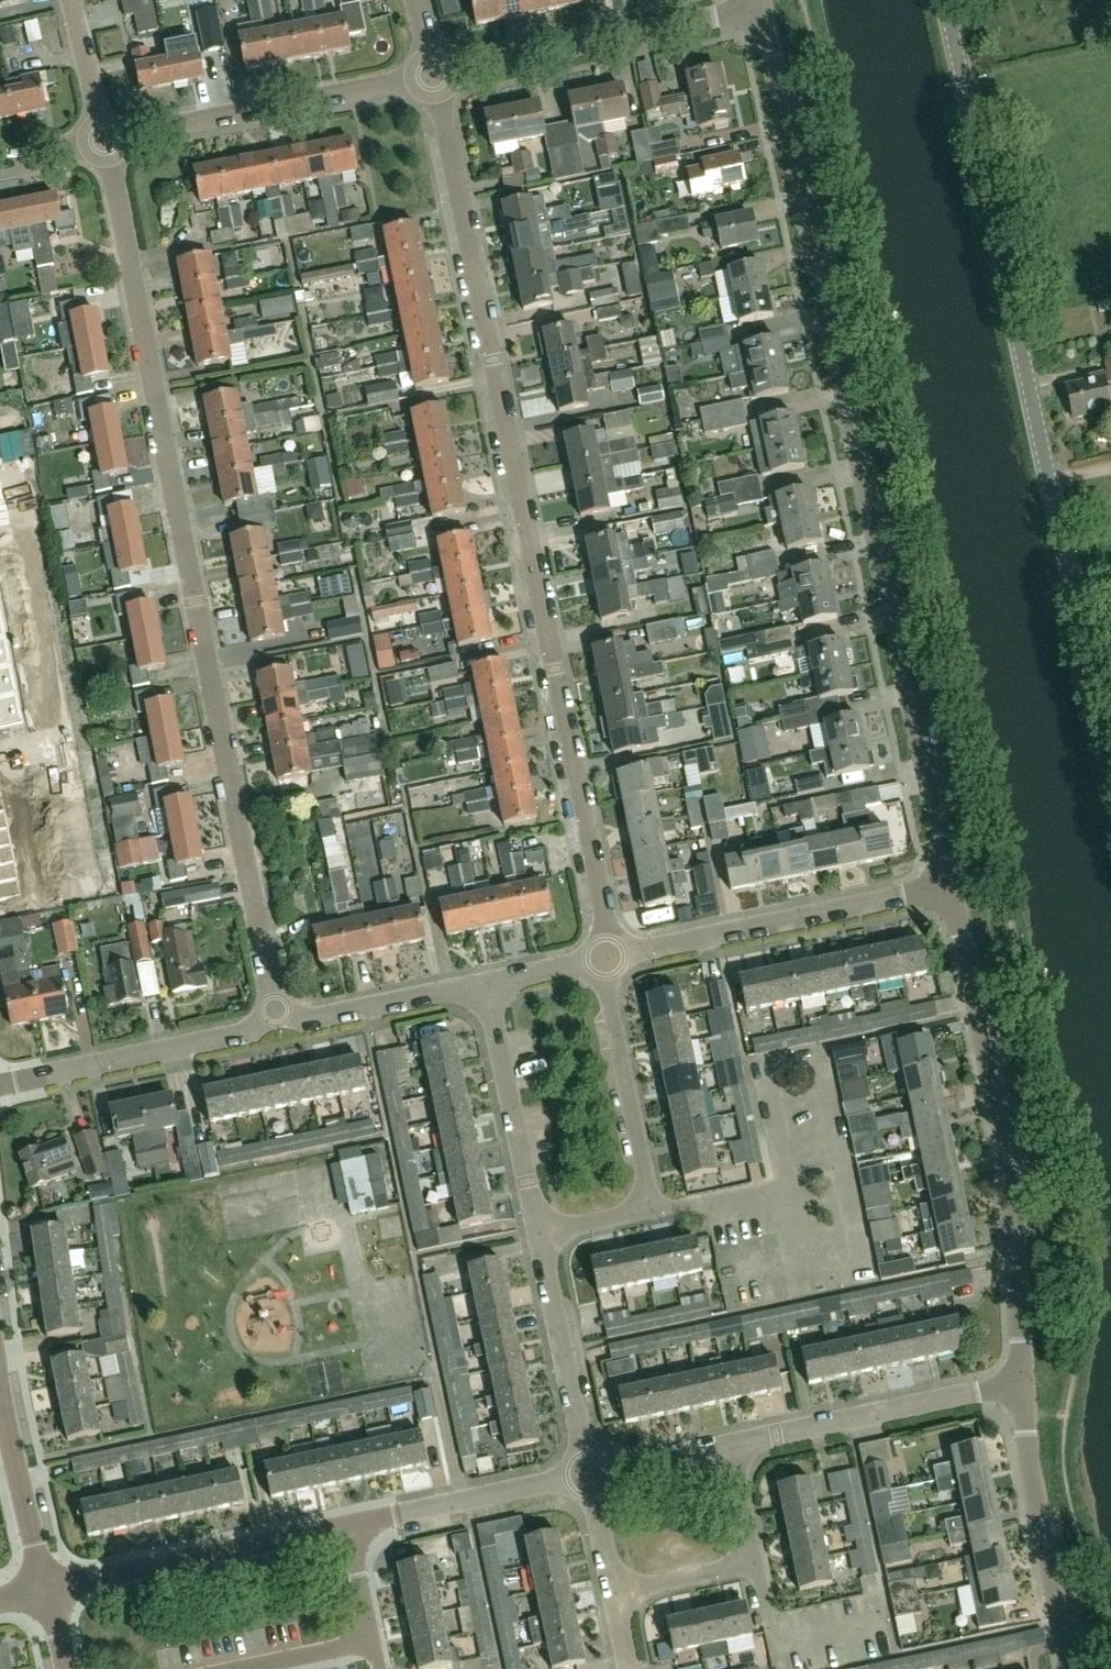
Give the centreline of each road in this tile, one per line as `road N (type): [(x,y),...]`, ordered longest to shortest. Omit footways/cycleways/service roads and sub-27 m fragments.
road 1 (residential): [(953,890),(760,5)]
road 2 (residential): [(277,1021),(104,140)]
road 3 (residential): [(608,958),(432,78)]
road 4 (tertiary): [(1110,745),(943,0)]
road 5 (residential): [(1021,1384),(1006,1146),(953,890)]
road 6 (residential): [(540,1232),(653,1204),(608,958)]
road 7 (residential): [(608,958),(953,890)]
road 8 (residential): [(432,78),(760,5)]
road 9 (residential): [(104,140),(432,78)]
road 10 (residential): [(46,1592),(347,1527)]
road 11 (residential): [(731,1448),(1021,1384)]
road 12 (residential): [(1067,1668),(1021,1384)]
road 13 (residential): [(0,1083),(277,1021)]
road 14 (residential): [(540,1232),(484,984)]
road 15 (residential): [(585,1477),(540,1232)]
road 16 (residential): [(347,1527),(585,1477)]
road 17 (residential): [(277,1021),(484,984)]
road 18 (residential): [(46,1592),(0,1389)]
road 19 (residential): [(585,1477),(731,1448)]
road 20 (residential): [(615,1596),(757,1563)]
road 21 (residential): [(104,140),(71,0)]
road 22 (residential): [(484,984),(608,958)]
road 23 (residential): [(615,1596),(585,1477)]

